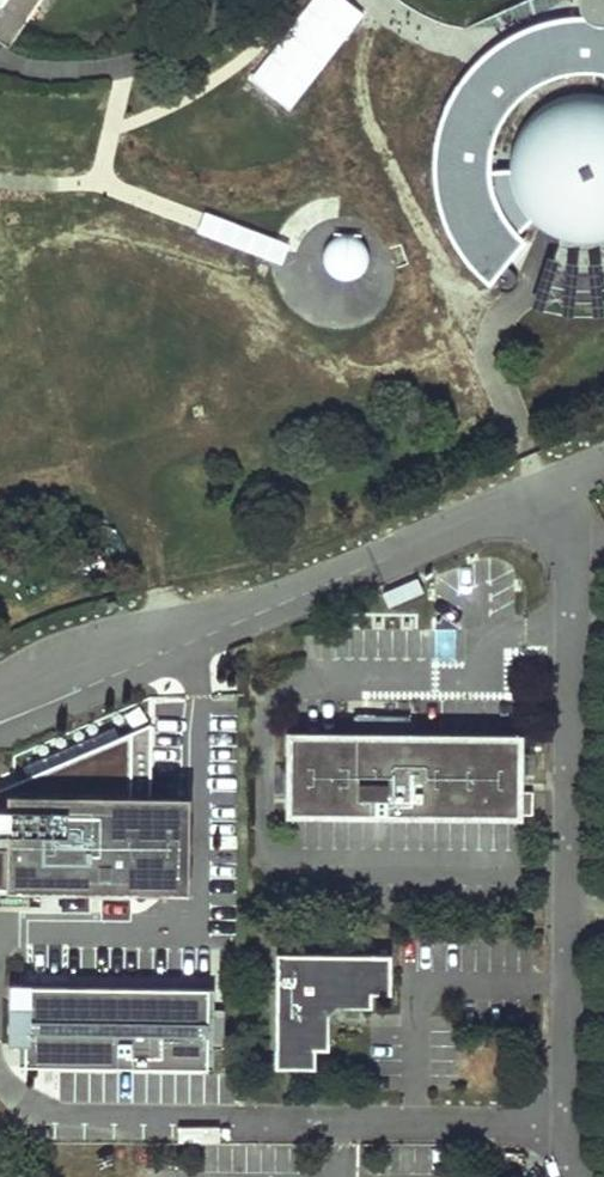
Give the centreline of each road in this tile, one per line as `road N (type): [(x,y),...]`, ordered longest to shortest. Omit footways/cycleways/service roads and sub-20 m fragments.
road 1 (residential): [(573,551),(567,1127)]
road 2 (residential): [(20,715),(538,492)]
road 3 (residential): [(567,1127),(50,1119)]

